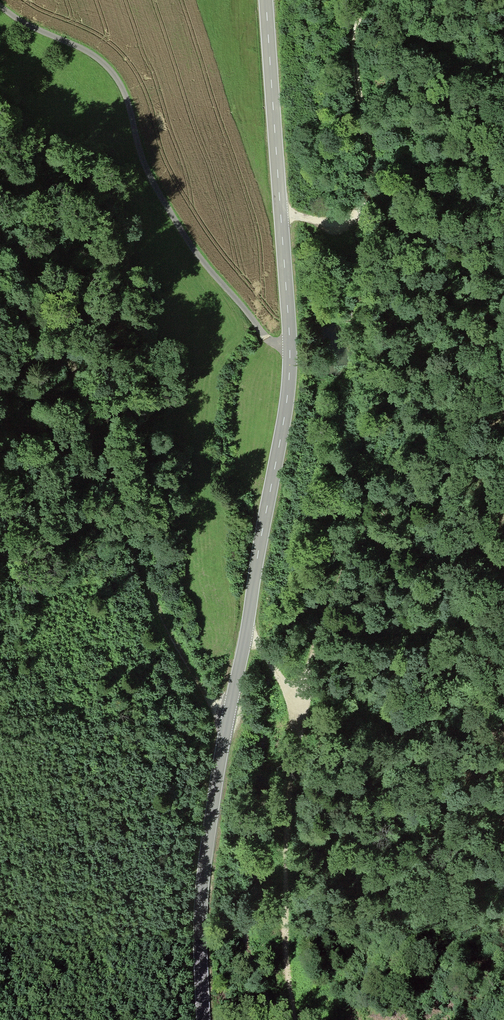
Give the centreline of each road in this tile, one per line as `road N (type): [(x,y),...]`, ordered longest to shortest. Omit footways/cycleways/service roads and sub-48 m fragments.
road 1 (tertiary): [(204,1019),(207,837),(290,384),(268,0)]
road 2 (track): [(0,236),(21,250),(67,352),(122,533),(177,643),(227,718)]
road 3 (track): [(0,4),(111,70),(143,159),(180,228),(289,352)]
road 4 (track): [(244,633),(280,677),(294,762),(279,880),(291,1019)]
road 5 (track): [(281,215),(335,222),(361,206),(370,180),(354,56),(360,0)]

